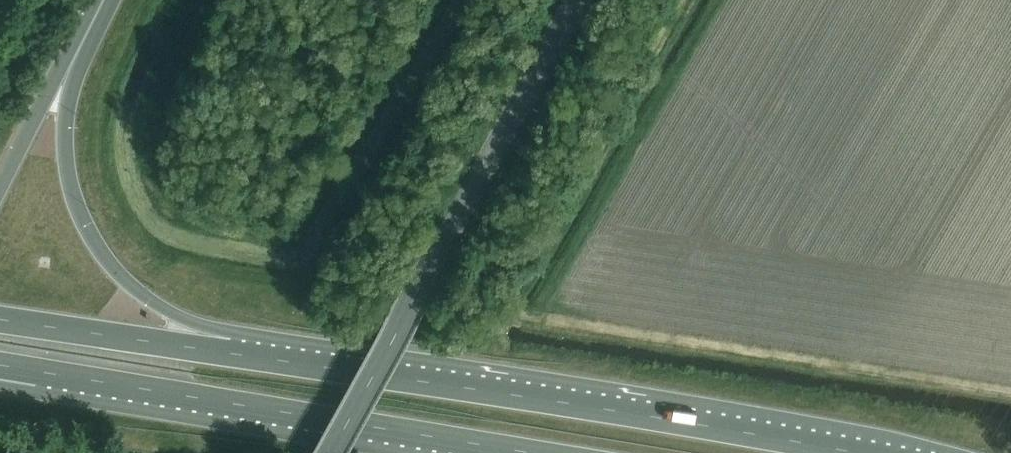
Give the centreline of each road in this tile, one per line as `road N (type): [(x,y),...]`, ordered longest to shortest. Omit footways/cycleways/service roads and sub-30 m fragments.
road 1 (trunk): [(856,452),(275,361)]
road 2 (tertiary): [(320,452),(578,0)]
road 3 (trunk): [(275,361),(130,291),(92,252),(69,203),(62,125),(101,0)]
road 4 (trunk): [(91,378),(533,452)]
road 5 (trunk): [(275,361),(0,318)]
road 6 (trunk): [(96,0),(0,182)]

